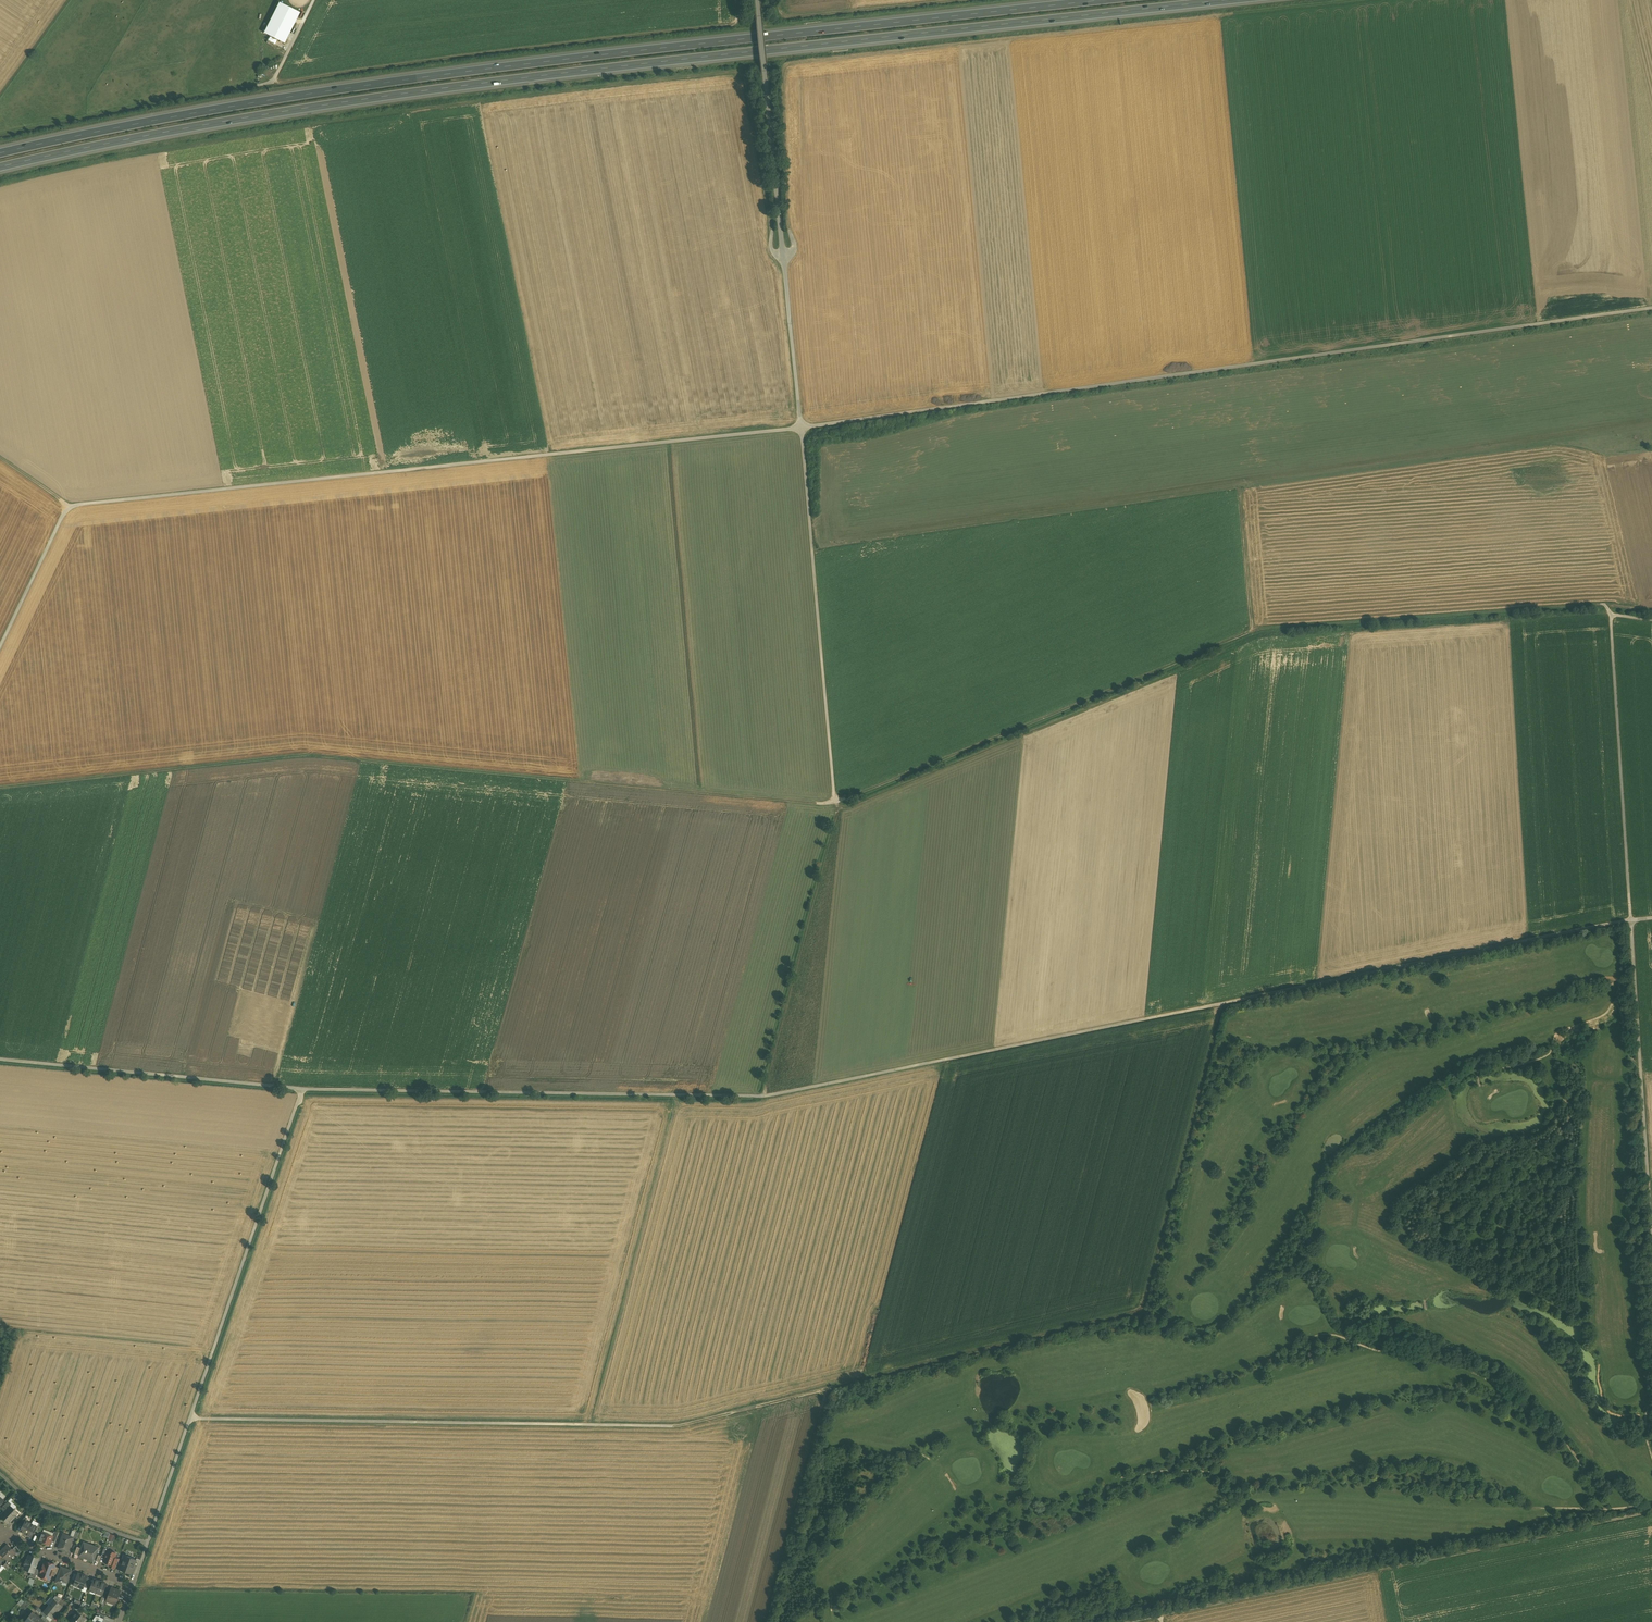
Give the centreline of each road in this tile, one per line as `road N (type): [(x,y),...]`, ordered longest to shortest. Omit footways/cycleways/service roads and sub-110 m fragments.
road 1 (track): [(1651,308),(802,428),(72,506),(0,647)]
road 2 (track): [(0,186),(316,125),(735,71),(746,83),(772,249),(783,255),(794,246),(784,72),(793,62),(1368,0)]
road 3 (track): [(0,787),(301,756),(839,805),(1257,634),(1610,608)]
road 4 (track): [(190,1418),(678,1429),(1146,1315),(1228,1007)]
road 5 (motorway): [(0,167),(329,104),(1238,0)]
road 6 (track): [(1228,1007),(769,1099),(301,1088),(0,1059)]
road 7 (motorway): [(1102,0),(291,96),(0,154)]
road 8 (track): [(757,0),(839,805)]
road 9 (track): [(841,815),(1265,639),(1614,615)]
road 10 (track): [(0,1473),(38,1504),(147,1542),(301,1088)]
road 11 (track): [(313,0),(272,82),(737,24),(736,0)]
road 12 (track): [(1144,1621),(1651,1514)]
road 13 (track): [(1632,921),(1228,1007)]
road 14 (track): [(1651,1225),(1632,921)]
road 15 (track): [(1632,921),(1615,617)]
road 16 (track): [(841,804),(767,1099)]
road 17 (track): [(272,82),(0,139)]
road 18 (track): [(766,1621),(831,1392)]
road 19 (track): [(776,0),(778,13),(790,18),(974,0)]
road 20 (track): [(1258,634),(1245,495)]
road 21 (residential): [(132,1584),(5,1534)]

